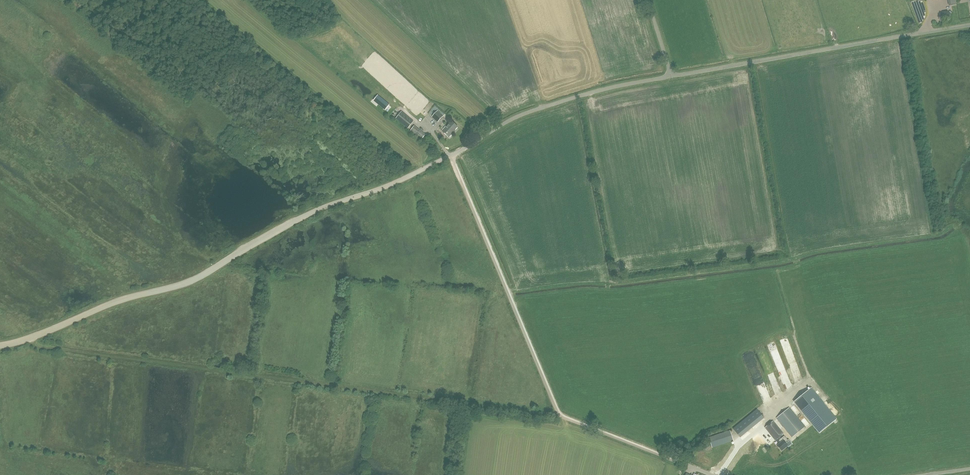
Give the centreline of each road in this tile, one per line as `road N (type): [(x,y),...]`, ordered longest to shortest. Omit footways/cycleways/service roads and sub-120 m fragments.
road 1 (track): [(560,413),(43,346),(30,338)]
road 2 (track): [(30,338),(193,280),(304,216),(443,159)]
road 3 (track): [(688,465),(559,414),(451,156)]
road 4 (unclassified): [(671,76),(969,25)]
road 5 (unclassified): [(443,159),(524,114),(671,76)]

